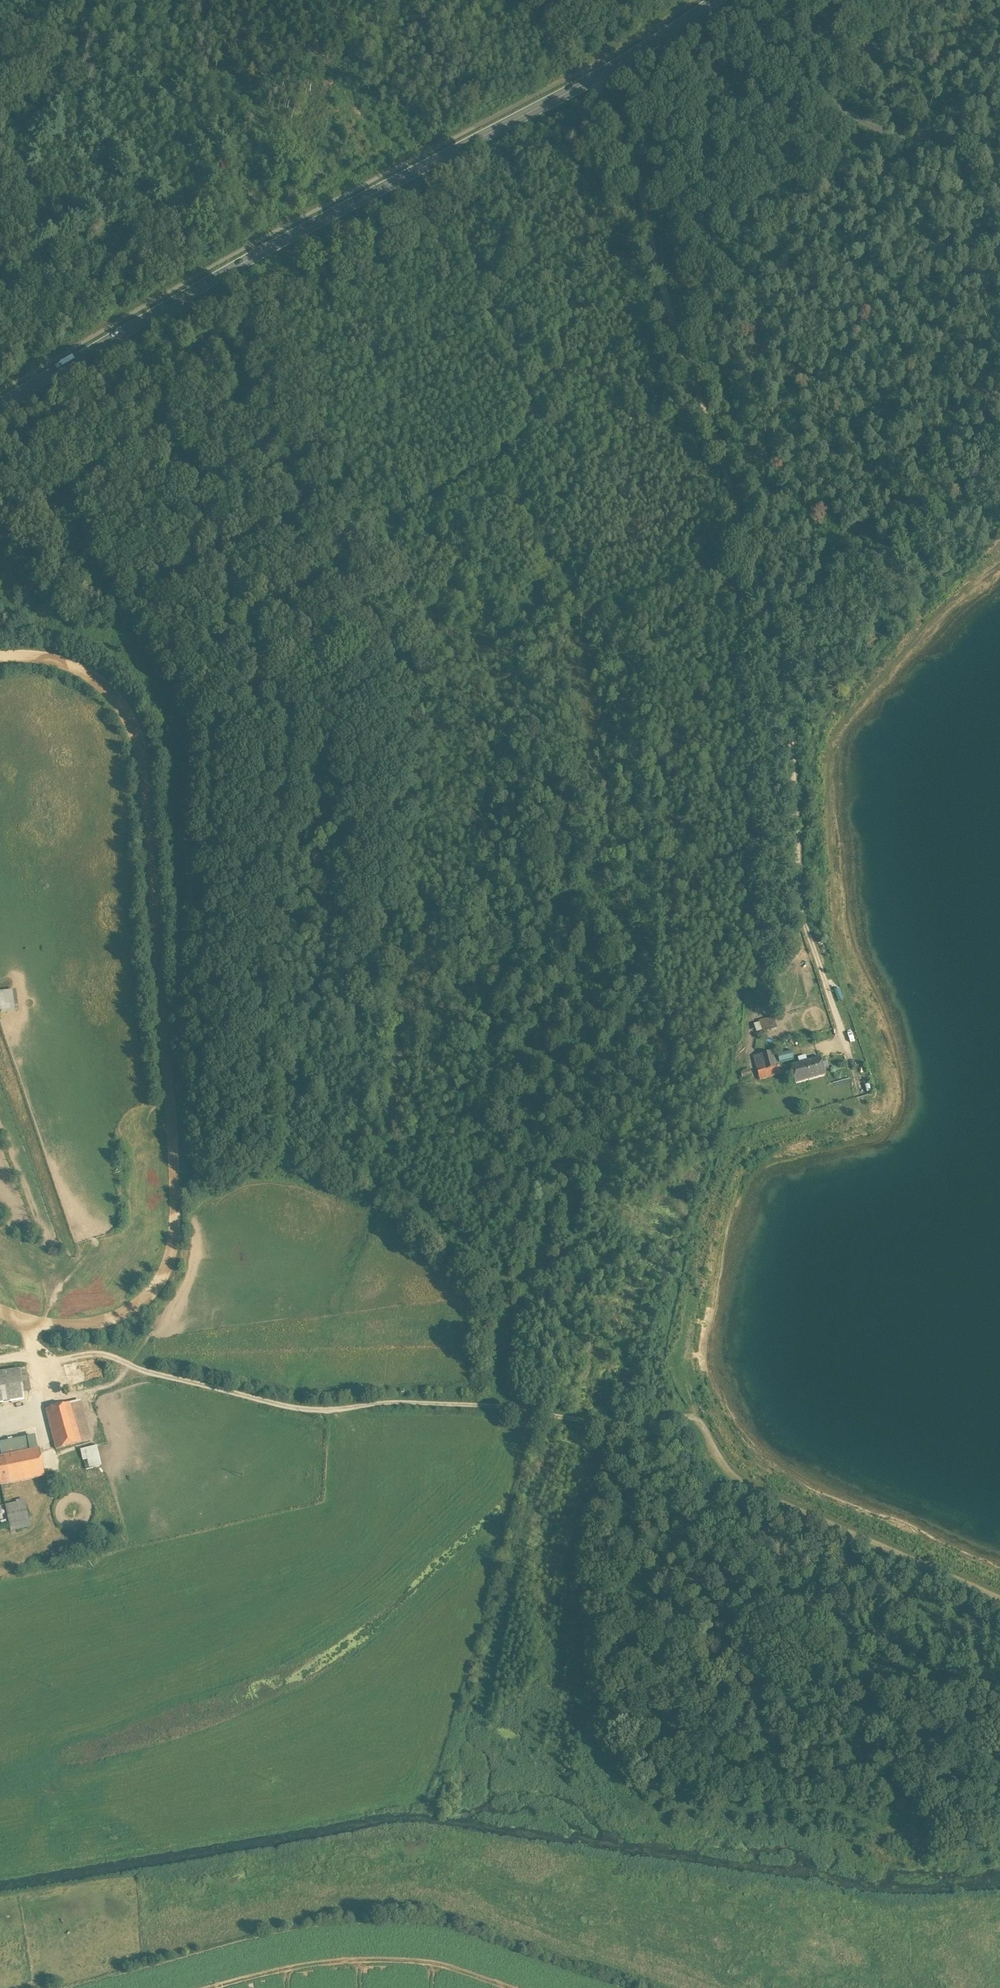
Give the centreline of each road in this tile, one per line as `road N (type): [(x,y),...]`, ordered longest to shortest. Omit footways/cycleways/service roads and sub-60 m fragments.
road 1 (track): [(0,1361),(116,1357),(321,1412),(487,1407),(644,1425),(691,1416),(751,1485),(999,1598)]
road 2 (track): [(593,76),(636,167),(680,339),(782,646),(800,903),(859,1084)]
road 3 (secondary): [(0,411),(345,207),(720,0)]
road 4 (track): [(766,0),(859,124),(999,176)]

